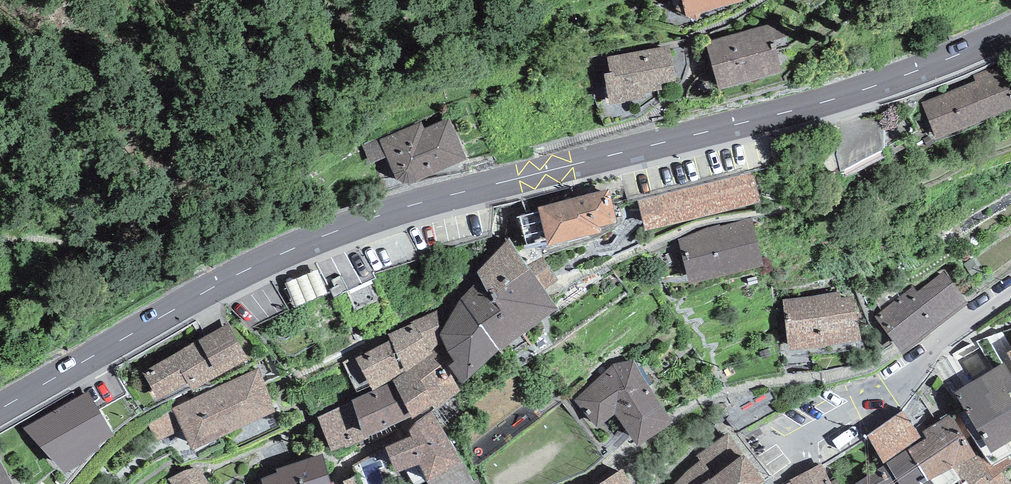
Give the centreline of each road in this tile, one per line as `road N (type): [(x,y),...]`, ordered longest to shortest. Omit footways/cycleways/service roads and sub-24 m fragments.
road 1 (secondary): [(0,409),(218,284),(337,230),(842,96),(1010,30)]
road 2 (residential): [(776,481),(794,468),(814,434),(874,399),(1010,291)]

